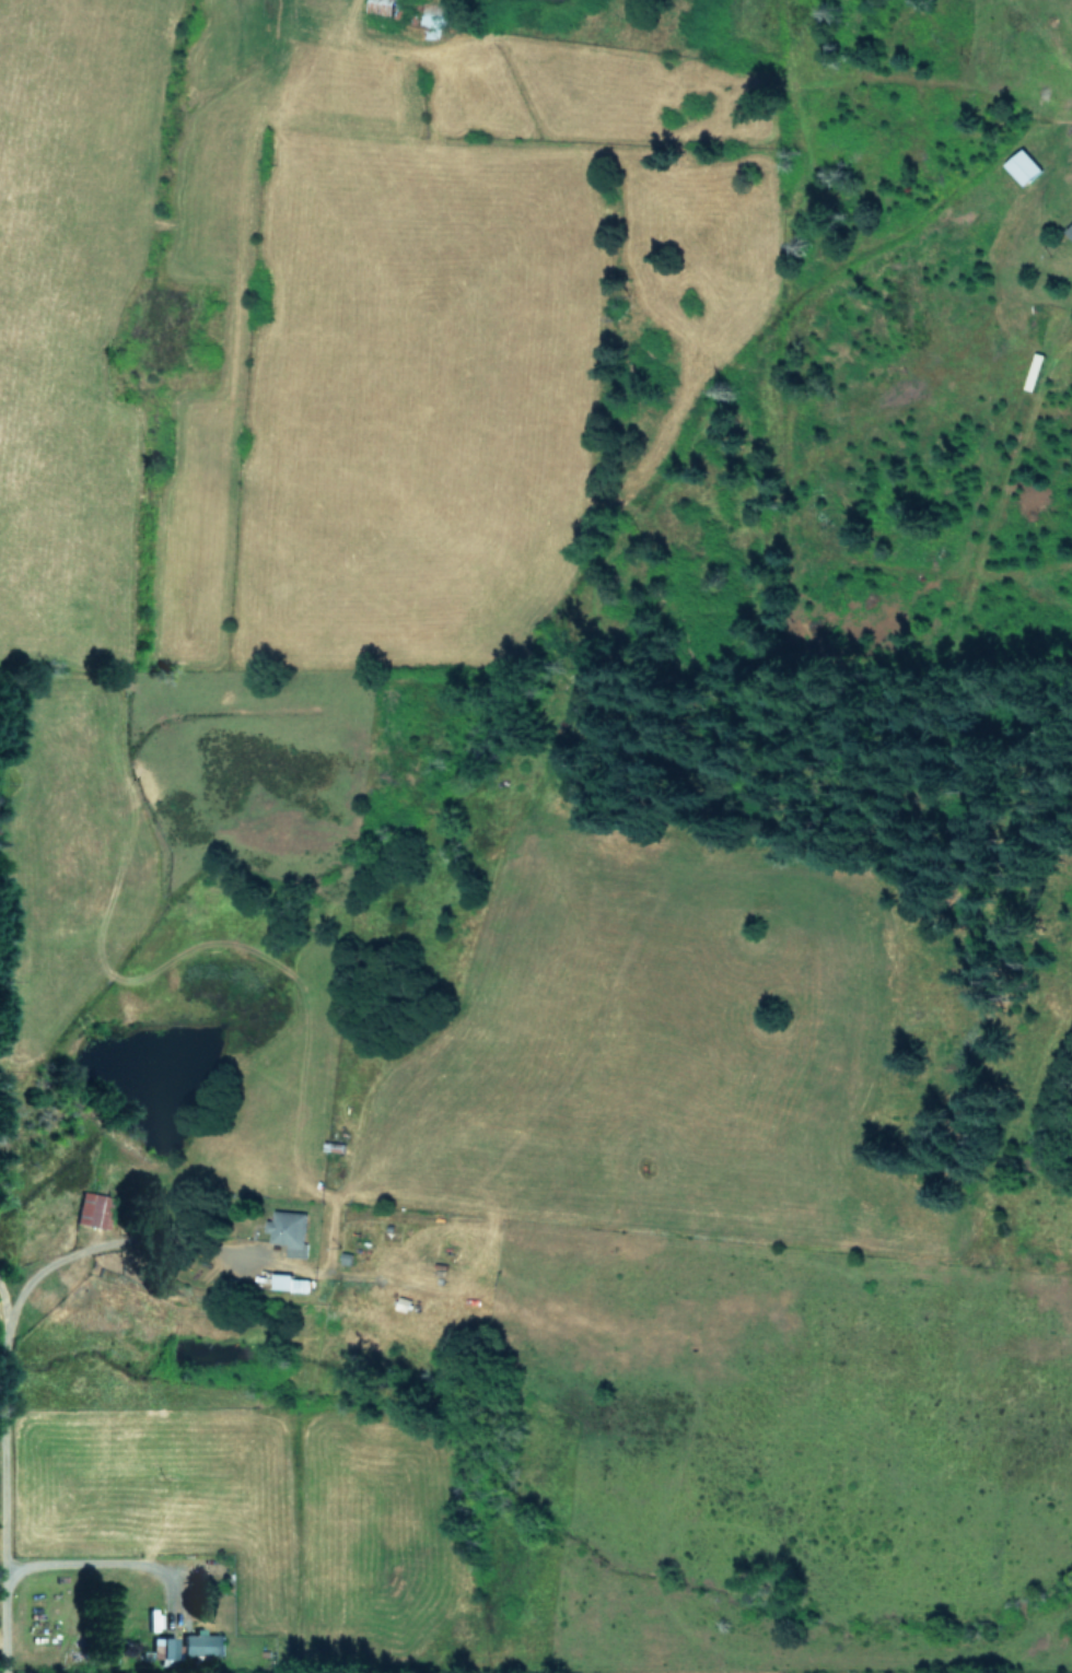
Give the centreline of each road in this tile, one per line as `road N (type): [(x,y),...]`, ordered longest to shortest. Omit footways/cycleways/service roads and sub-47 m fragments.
road 1 (residential): [(7,1672),(5,1332)]
road 2 (residential): [(5,1332),(20,1282),(43,1262),(103,1240),(222,1243)]

